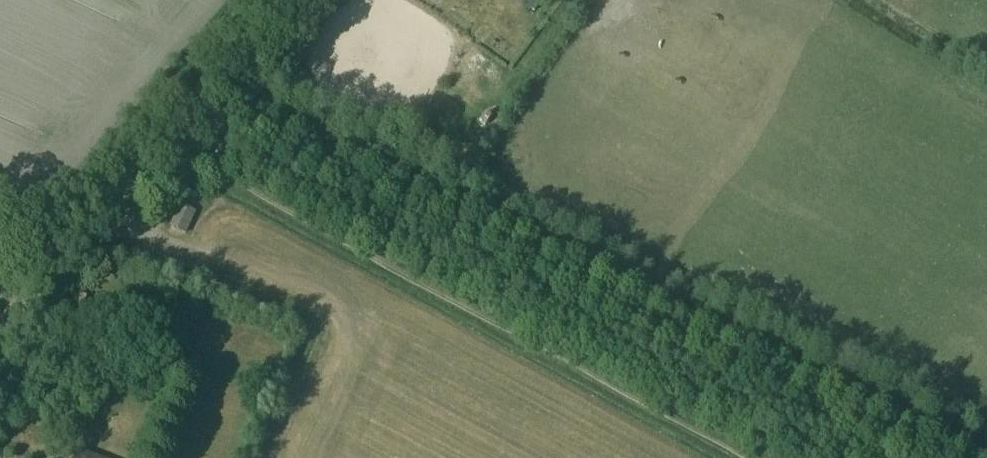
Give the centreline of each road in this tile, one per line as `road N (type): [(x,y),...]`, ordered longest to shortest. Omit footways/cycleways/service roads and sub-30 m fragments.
road 1 (tertiary): [(0,335),(280,0)]

